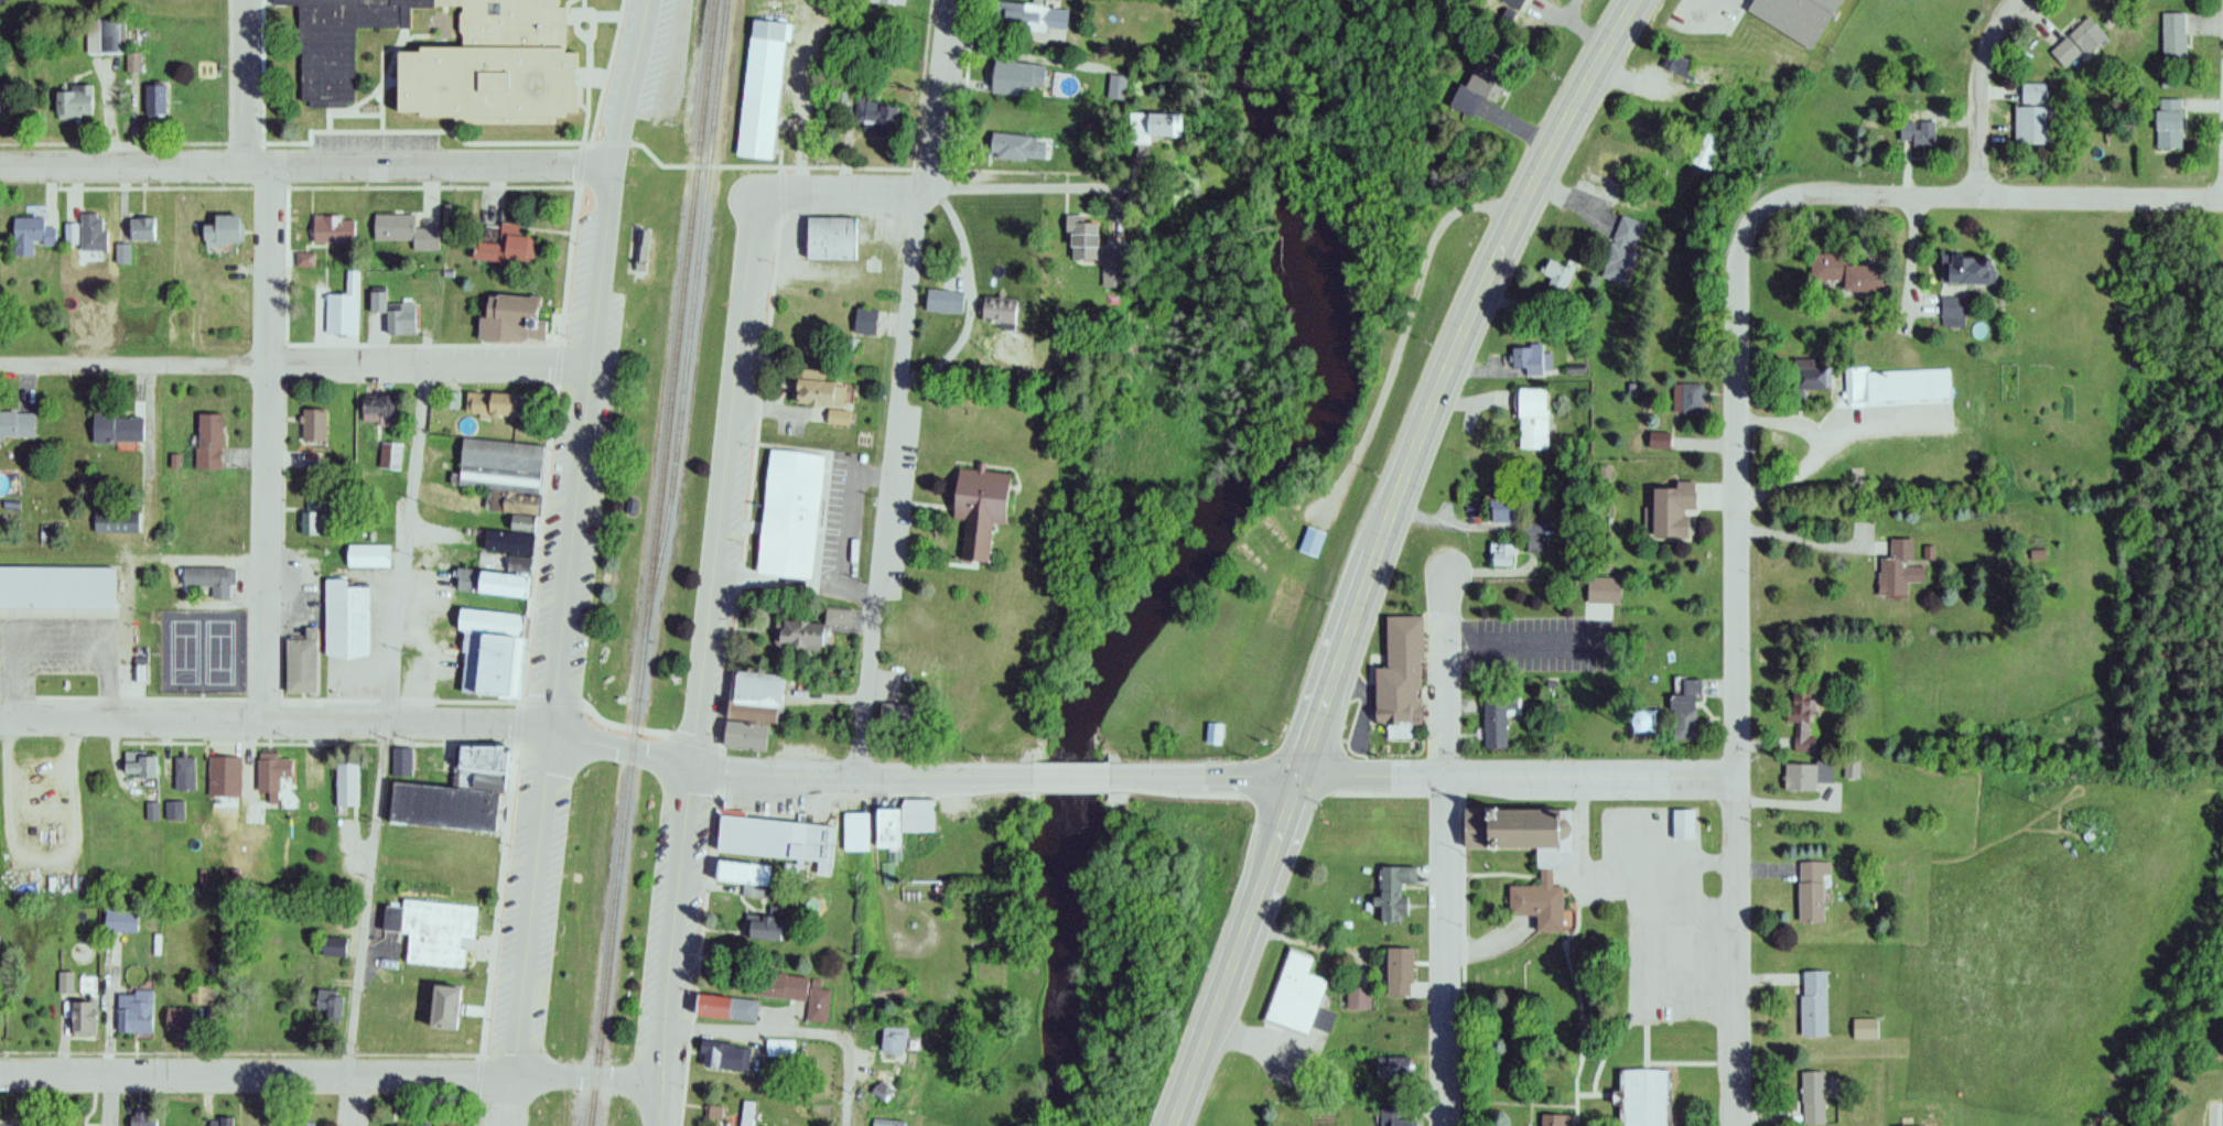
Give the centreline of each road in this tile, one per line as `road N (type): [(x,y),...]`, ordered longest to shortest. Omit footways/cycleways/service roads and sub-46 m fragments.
road 1 (primary): [(1175,1125),(1444,368),(1528,190),(1631,0)]
road 2 (residential): [(505,1125),(633,0)]
road 3 (residential): [(661,1125),(693,766),(763,198)]
road 4 (residential): [(1735,1125),(1733,248),(1759,204)]
road 5 (residential): [(857,777),(954,0)]
road 6 (residential): [(693,766),(514,723),(0,719)]
road 7 (residential): [(666,1082),(514,1071),(0,1073)]
road 8 (residential): [(1739,780),(1111,778)]
road 9 (residential): [(612,165),(0,169)]
road 10 (residential): [(593,367),(0,363)]
road 11 (residential): [(1438,1125),(1440,572)]
road 12 (residential): [(265,718),(274,169)]
road 13 (residential): [(1759,204),(1791,194),(2222,197)]
road 14 (residential): [(1120,191),(763,198)]
road 15 (residential): [(386,717),(429,367)]
road 16 (residential): [(1032,778),(731,775),(693,766)]
road 17 (residential): [(2020,0),(1982,52),(1972,193)]
road 18 (residential): [(248,170),(249,0)]
road 19 (residential): [(670,1022),(833,1029)]

